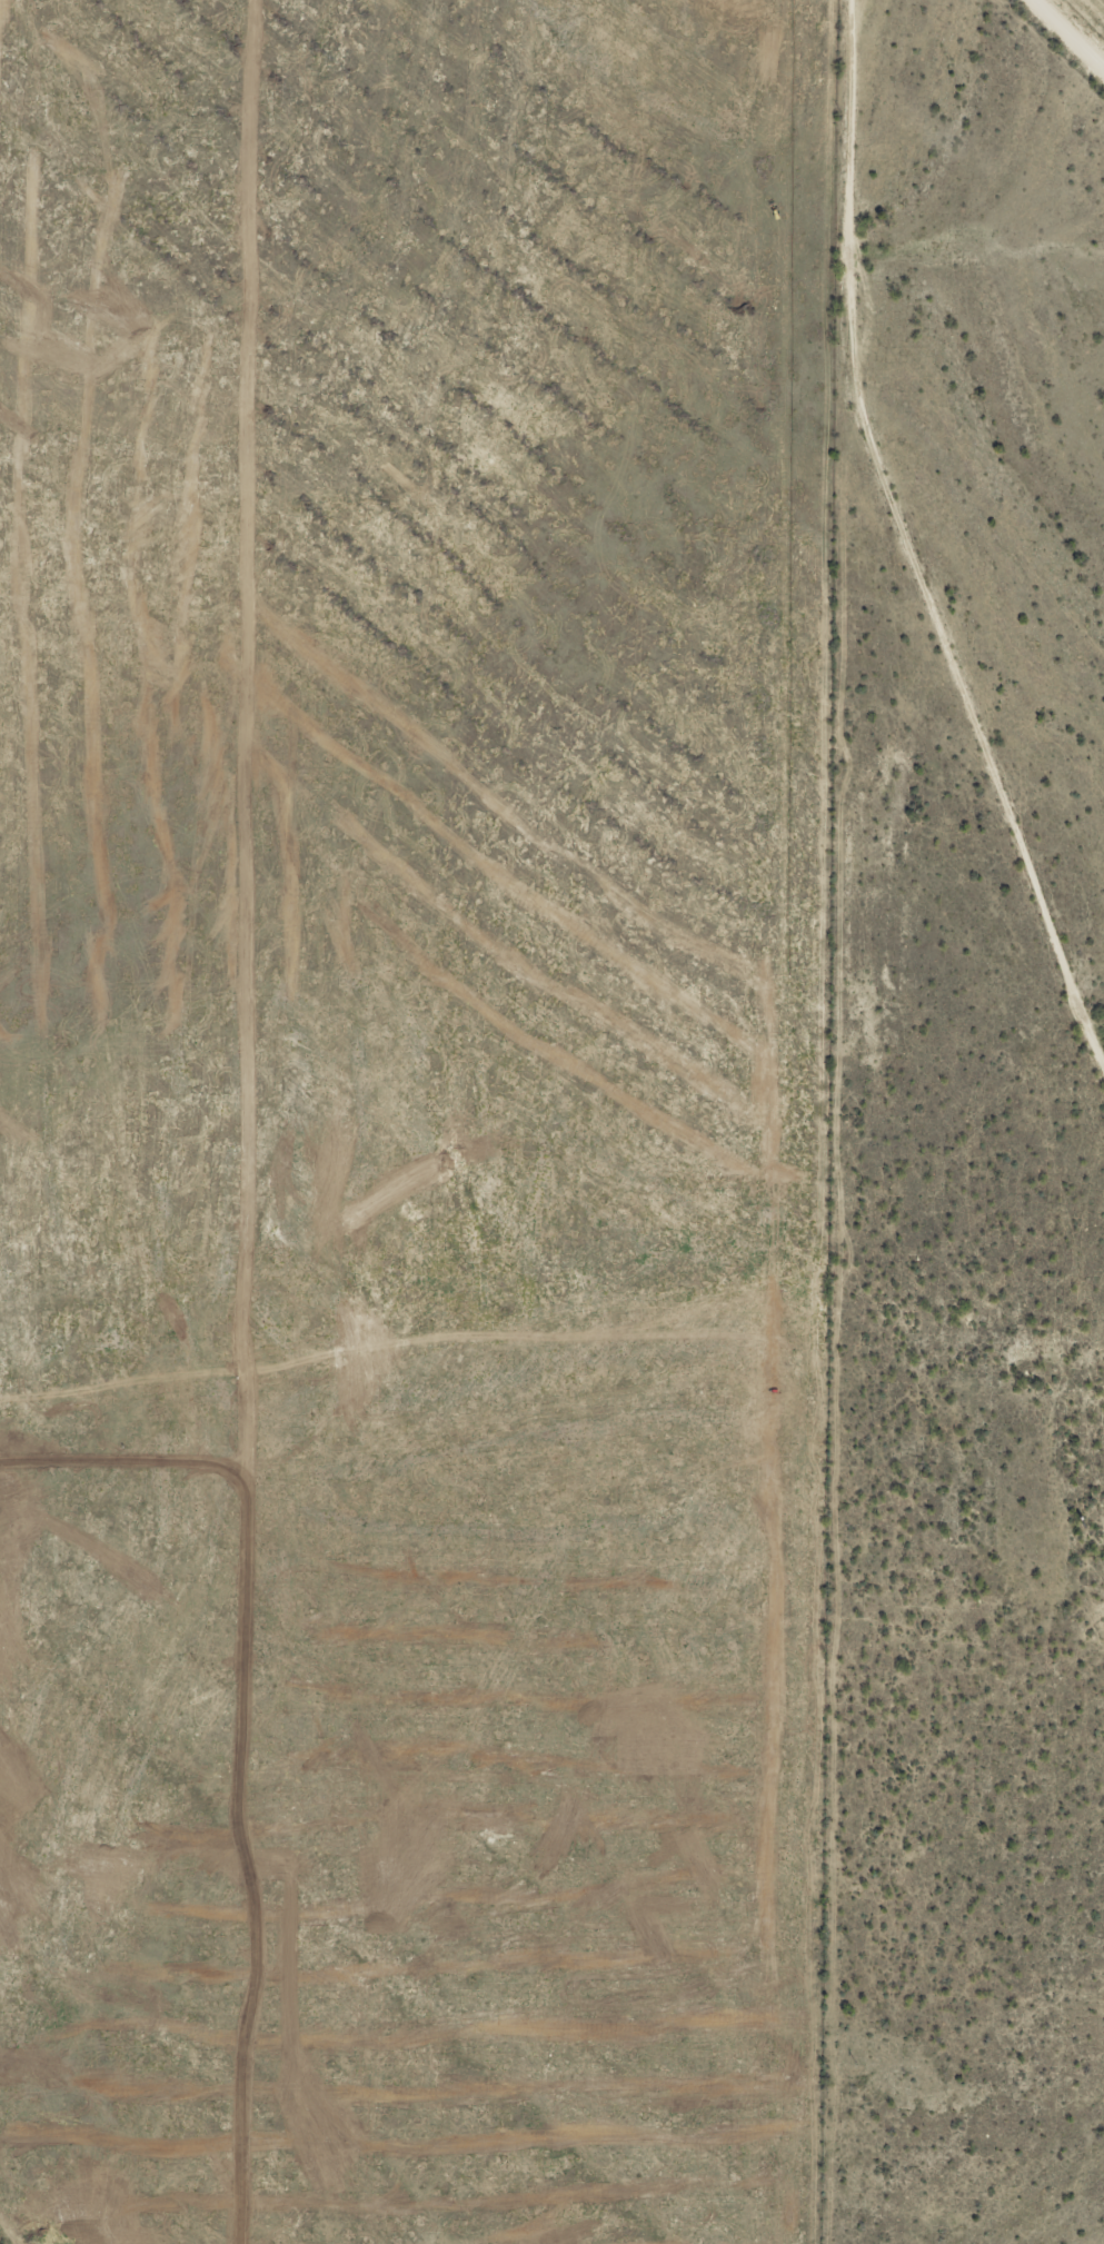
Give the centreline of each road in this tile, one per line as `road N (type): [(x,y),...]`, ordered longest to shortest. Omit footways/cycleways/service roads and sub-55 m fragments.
road 1 (residential): [(1103,1119),(829,385)]
road 2 (residential): [(1103,93),(1012,0)]

